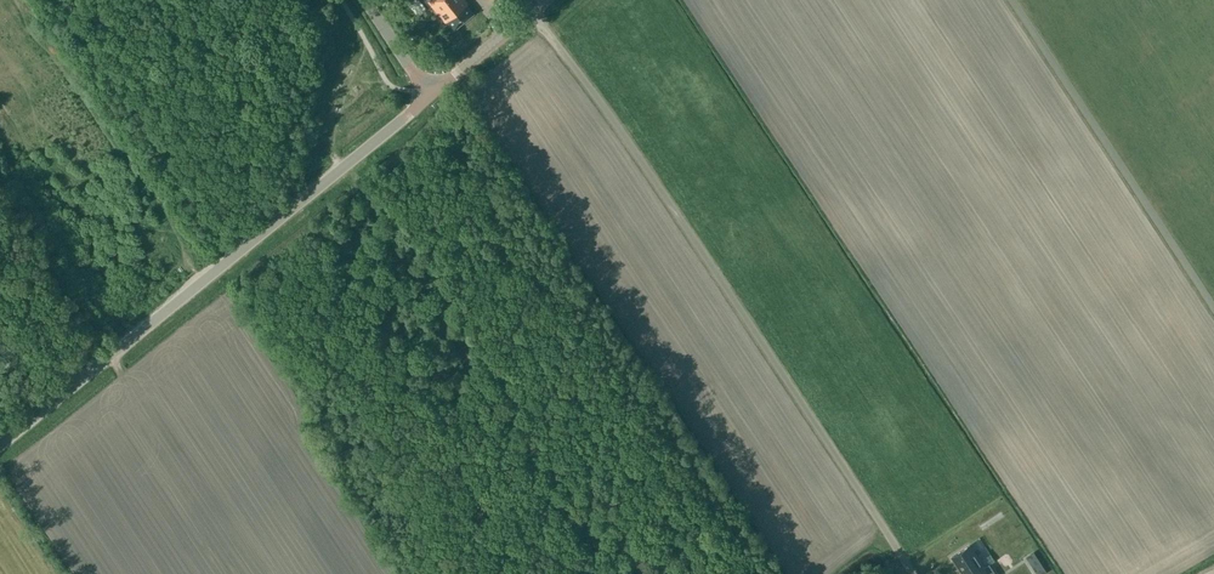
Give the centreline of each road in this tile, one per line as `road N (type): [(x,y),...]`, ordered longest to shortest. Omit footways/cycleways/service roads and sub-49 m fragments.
road 1 (track): [(916,573),(598,95),(532,15)]
road 2 (tertiary): [(0,443),(431,96)]
road 3 (tertiary): [(431,96),(550,0)]

